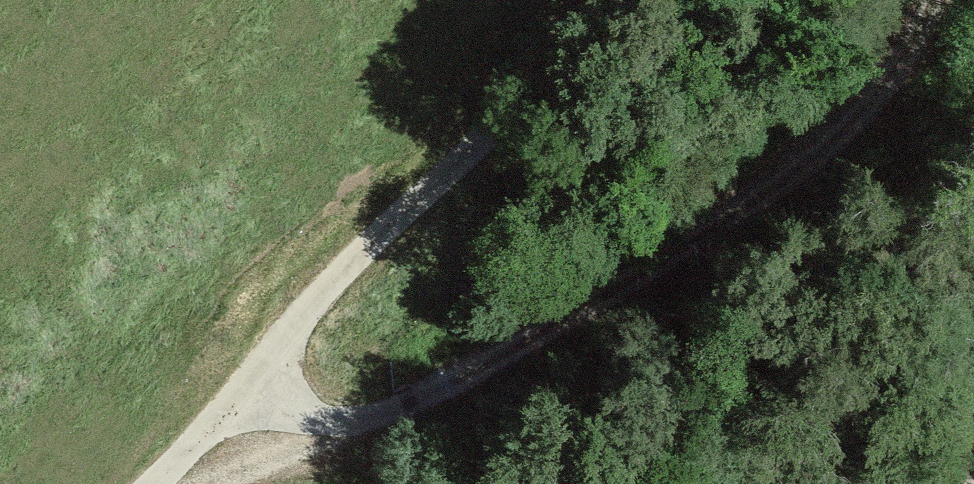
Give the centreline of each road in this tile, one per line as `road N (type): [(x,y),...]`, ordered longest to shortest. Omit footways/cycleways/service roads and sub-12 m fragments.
road 1 (track): [(934,0),(910,50),(845,130),(713,227),(473,371),(377,415),(341,422),(244,387)]
road 2 (track): [(155,483),(354,260),(545,78),(608,0)]

